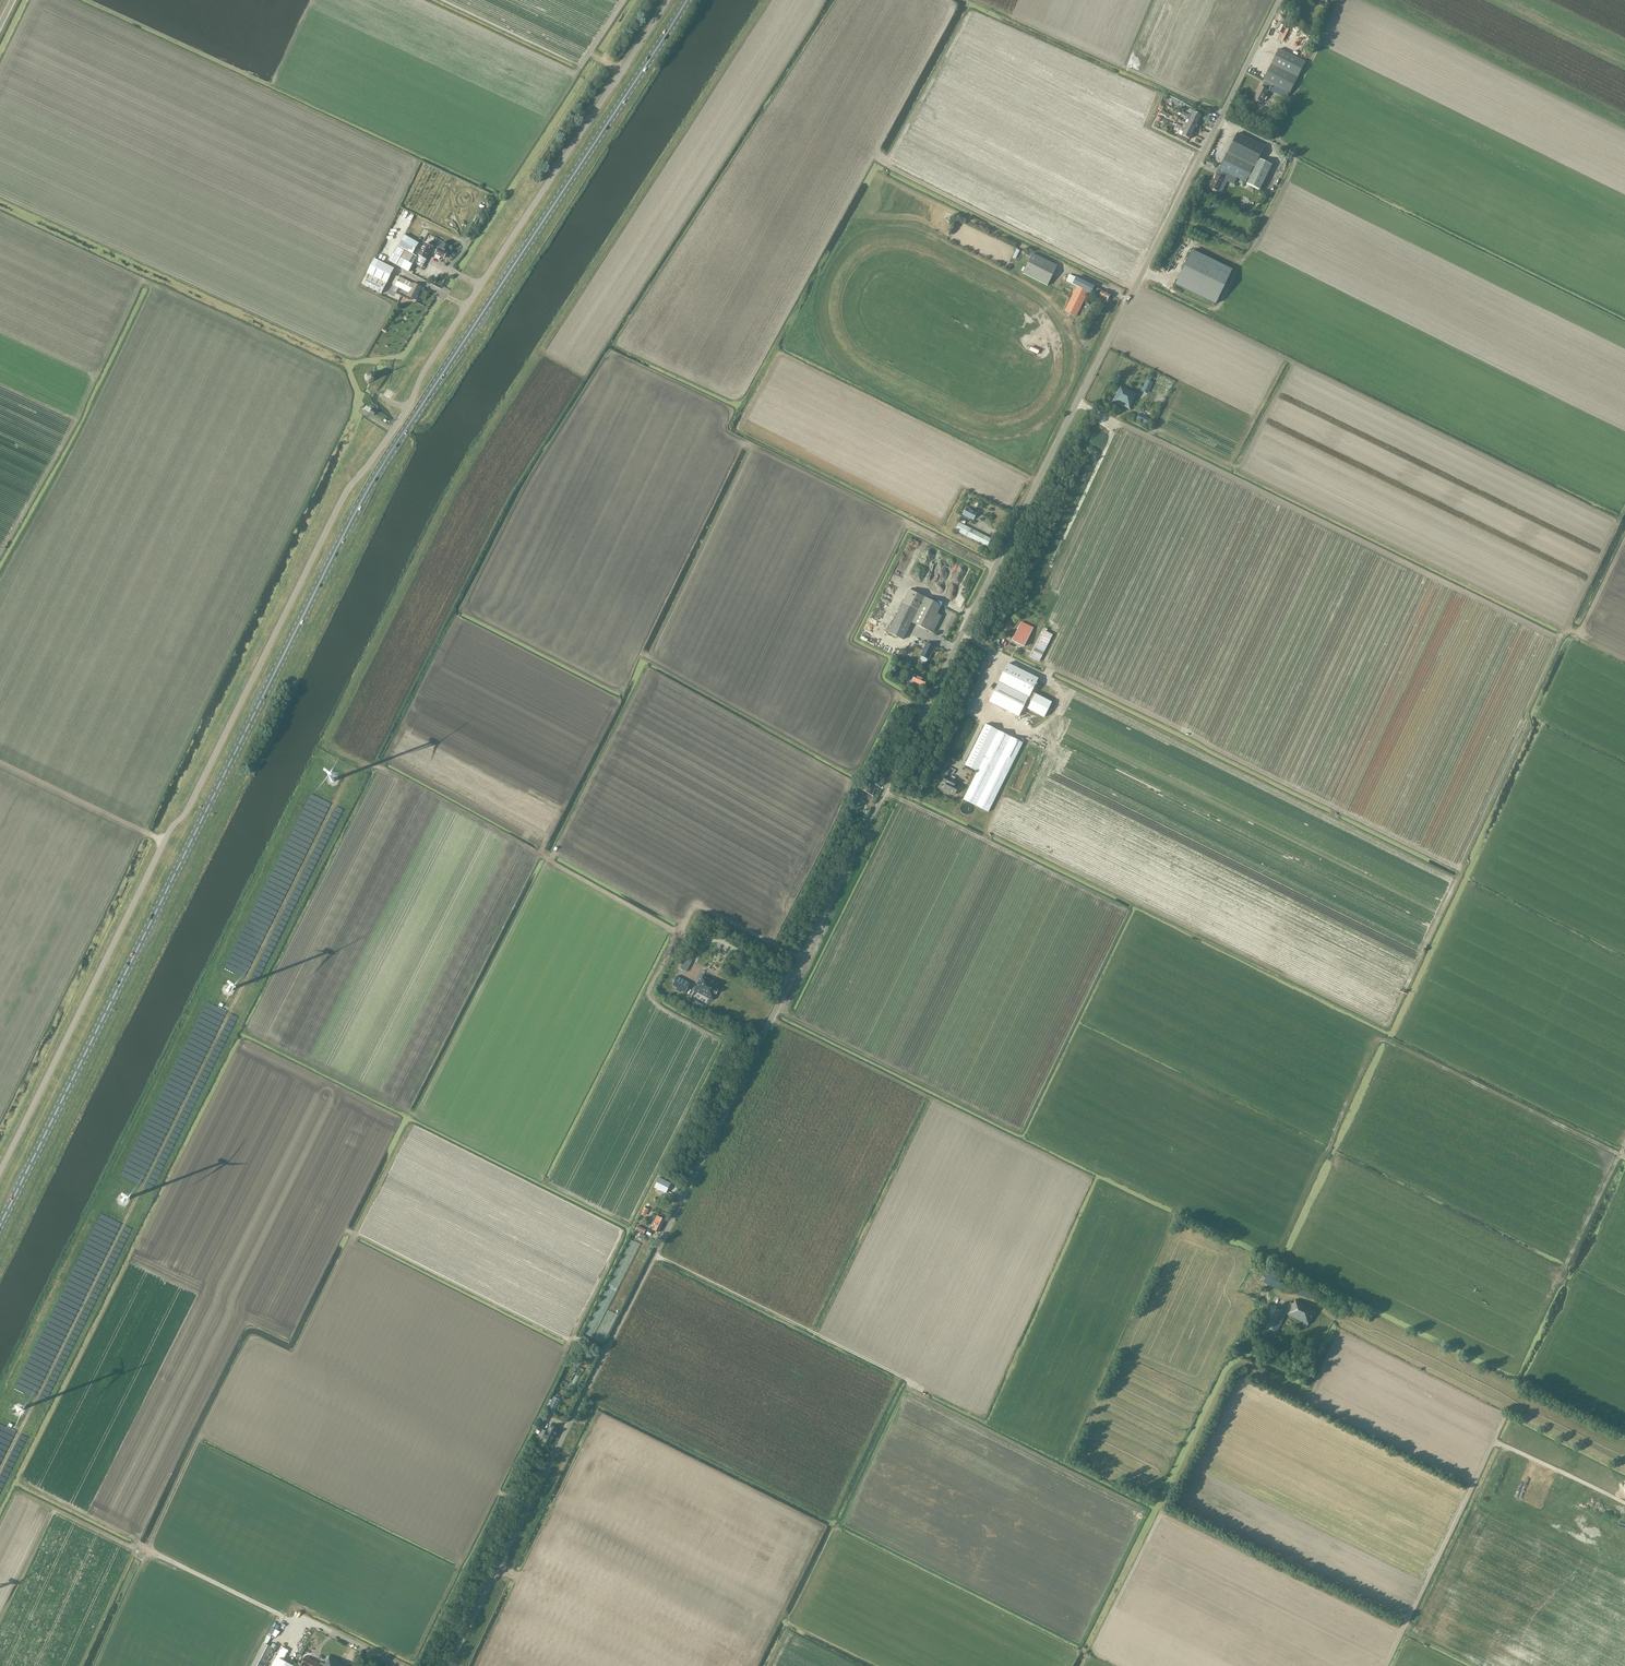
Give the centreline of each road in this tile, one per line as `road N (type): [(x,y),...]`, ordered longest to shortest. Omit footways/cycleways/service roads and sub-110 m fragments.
road 1 (unclassified): [(450,1665),(1278,0)]
road 2 (primary): [(0,1225),(367,491),(687,0)]
road 3 (unclassified): [(667,0),(425,368),(404,414),(346,491),(0,1171)]
road 4 (track): [(313,766),(458,478),(765,0)]
road 5 (track): [(1624,656),(1578,633),(1566,629),(1560,637),(1076,403)]
road 6 (track): [(346,776),(350,767),(380,768),(671,928),(681,929),(697,906),(801,958)]
road 7 (track): [(1341,0),(1276,136),(1295,150),(1294,162),(1217,307),(1171,291),(1164,278)]
road 8 (track): [(910,1381),(653,1254)]

